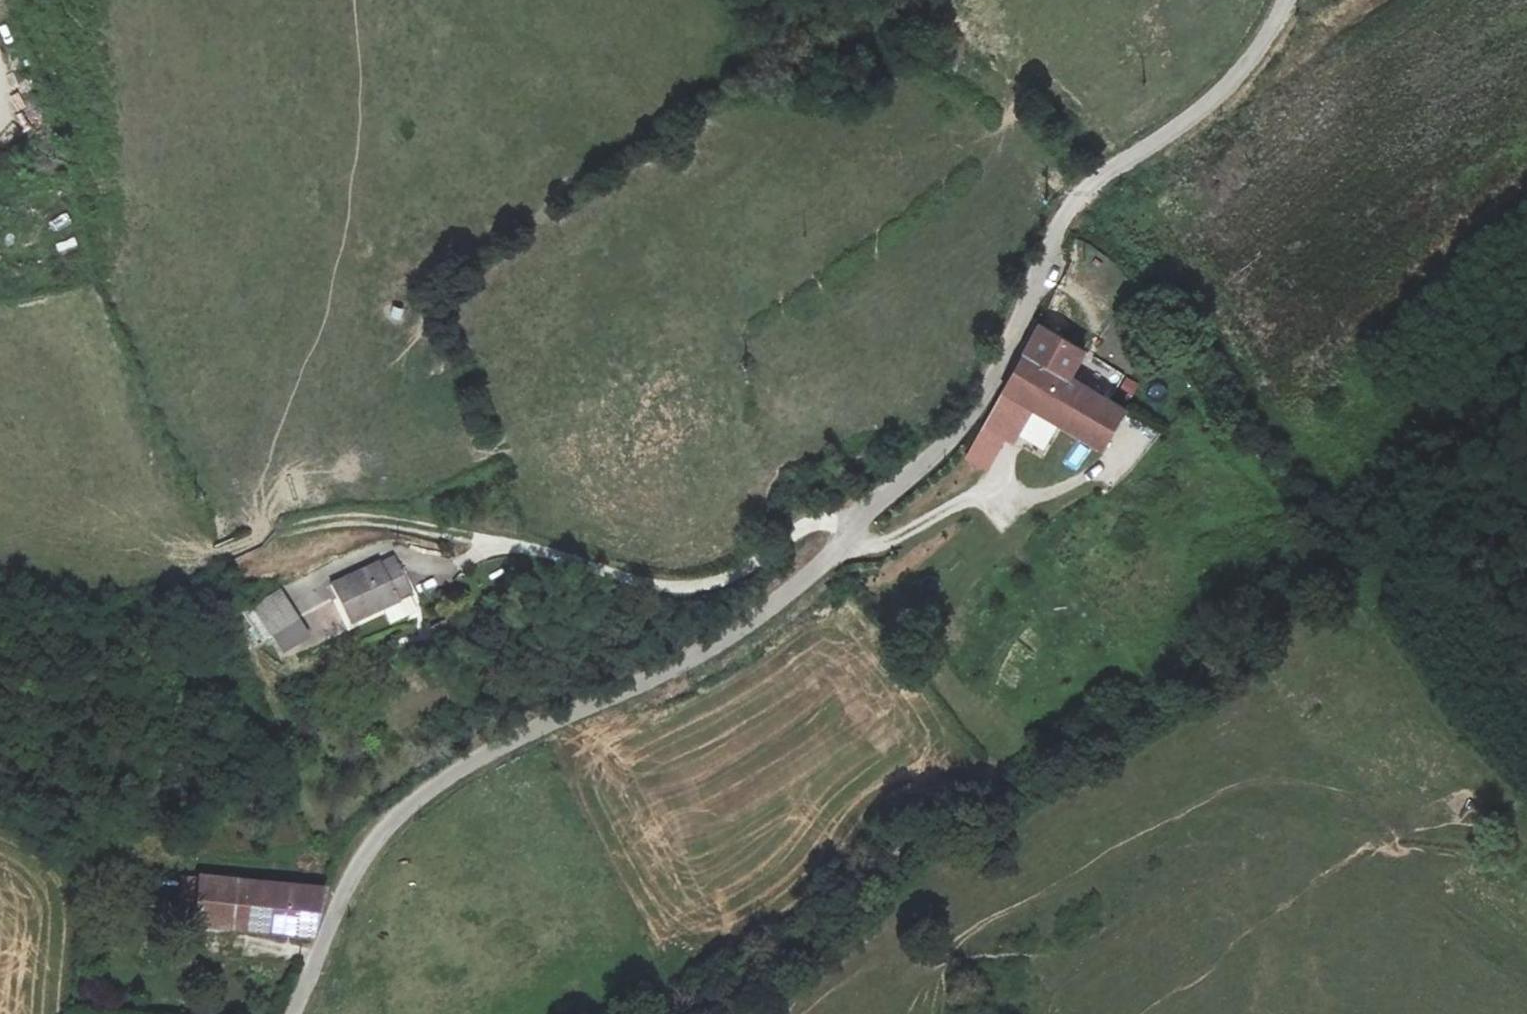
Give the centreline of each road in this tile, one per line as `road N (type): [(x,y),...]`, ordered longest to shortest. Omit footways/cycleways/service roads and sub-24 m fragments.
road 1 (unclassified): [(1285,0),(1274,30),(1230,85),(1078,196),(997,374),(958,432),(873,500),(845,545),(749,627),(512,736),(424,797),(359,863),(294,1013)]
road 2 (track): [(497,541),(386,521),(264,534)]

